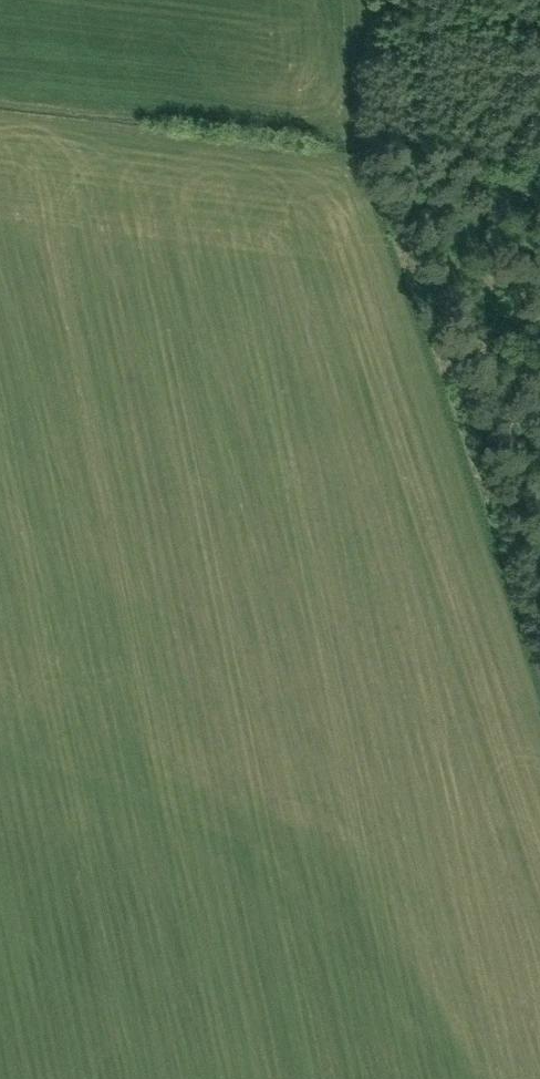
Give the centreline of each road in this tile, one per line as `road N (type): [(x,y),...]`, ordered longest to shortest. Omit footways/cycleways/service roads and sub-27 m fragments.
road 1 (track): [(539,565),(476,356)]

